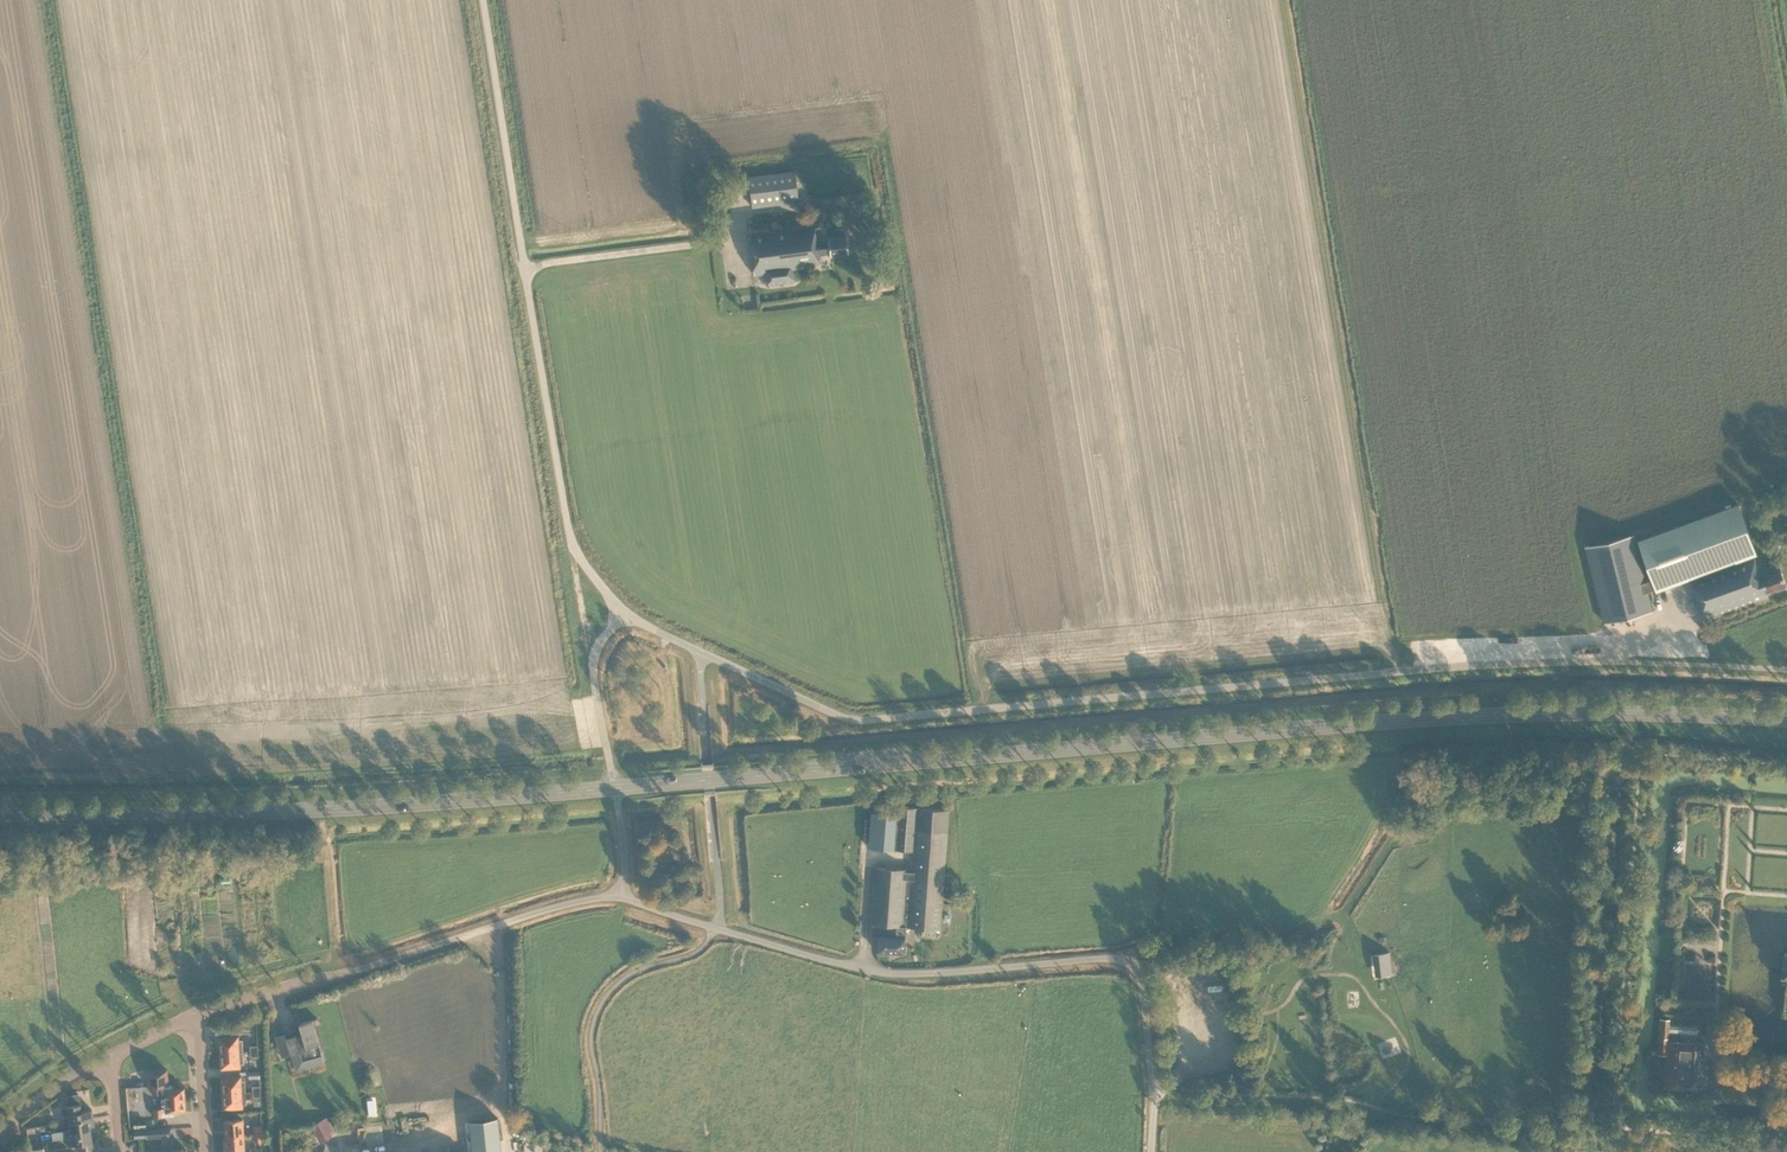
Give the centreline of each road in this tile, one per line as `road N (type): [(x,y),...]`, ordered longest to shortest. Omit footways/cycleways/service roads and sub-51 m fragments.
road 1 (primary): [(616,787),(1444,717),(1607,711),(1786,718)]
road 2 (unclassified): [(706,653),(861,717),(1609,660)]
road 3 (unclassified): [(623,612),(574,545),(560,485),(483,0)]
road 4 (primary): [(0,815),(304,809),(616,787)]
road 5 (unclassified): [(621,895),(879,971),(1128,961)]
road 6 (unclassified): [(194,1013),(540,911),(621,895)]
road 7 (unclassified): [(1151,1151),(1143,987),(1128,961)]
road 8 (unclassified): [(616,787),(593,664),(623,612)]
road 9 (unclassified): [(205,1151),(194,1013)]
road 10 (unclassified): [(0,1128),(111,1055)]

